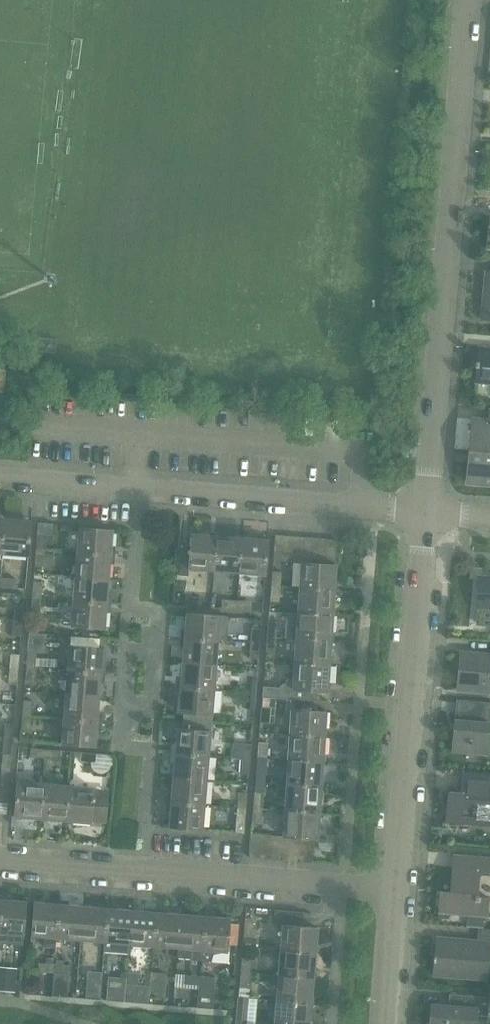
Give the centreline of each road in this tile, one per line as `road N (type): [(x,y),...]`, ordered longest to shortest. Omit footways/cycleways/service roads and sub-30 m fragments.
road 1 (residential): [(426,512),(467,0)]
road 2 (residential): [(426,512),(0,479)]
road 3 (residential): [(395,895),(0,865)]
road 4 (residential): [(395,895),(426,512)]
road 5 (residential): [(385,1023),(395,895)]

